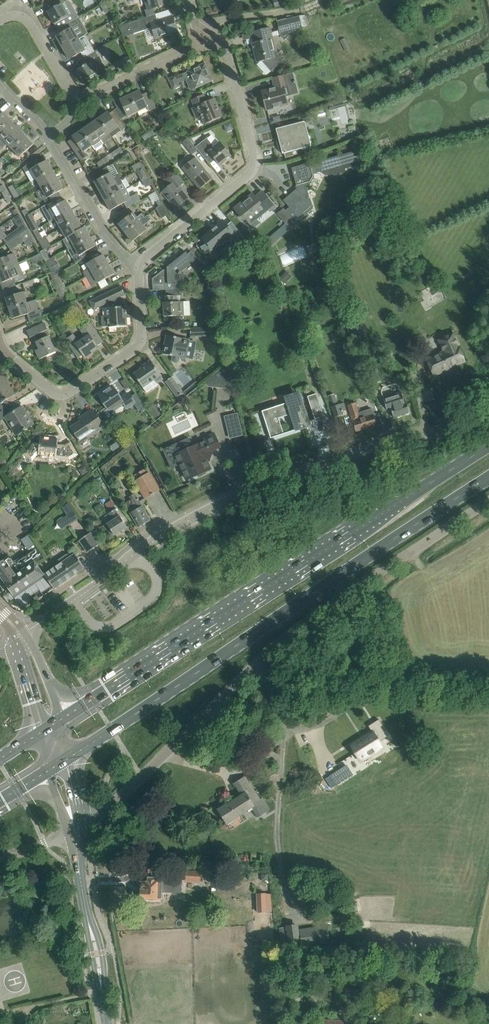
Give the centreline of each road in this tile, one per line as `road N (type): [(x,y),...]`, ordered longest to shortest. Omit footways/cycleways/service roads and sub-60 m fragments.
road 1 (unclassified): [(76,833),(291,634),(488,500)]
road 2 (primary): [(488,445),(60,720)]
road 3 (primary): [(68,758),(488,476)]
road 4 (residential): [(442,434),(258,488),(197,515),(54,613)]
road 5 (residential): [(221,38),(253,167),(139,269)]
road 6 (residential): [(139,269),(140,343),(73,389),(54,393),(1,347)]
road 7 (residential): [(139,269),(103,232),(49,134)]
road 8 (residential): [(77,95),(195,48)]

